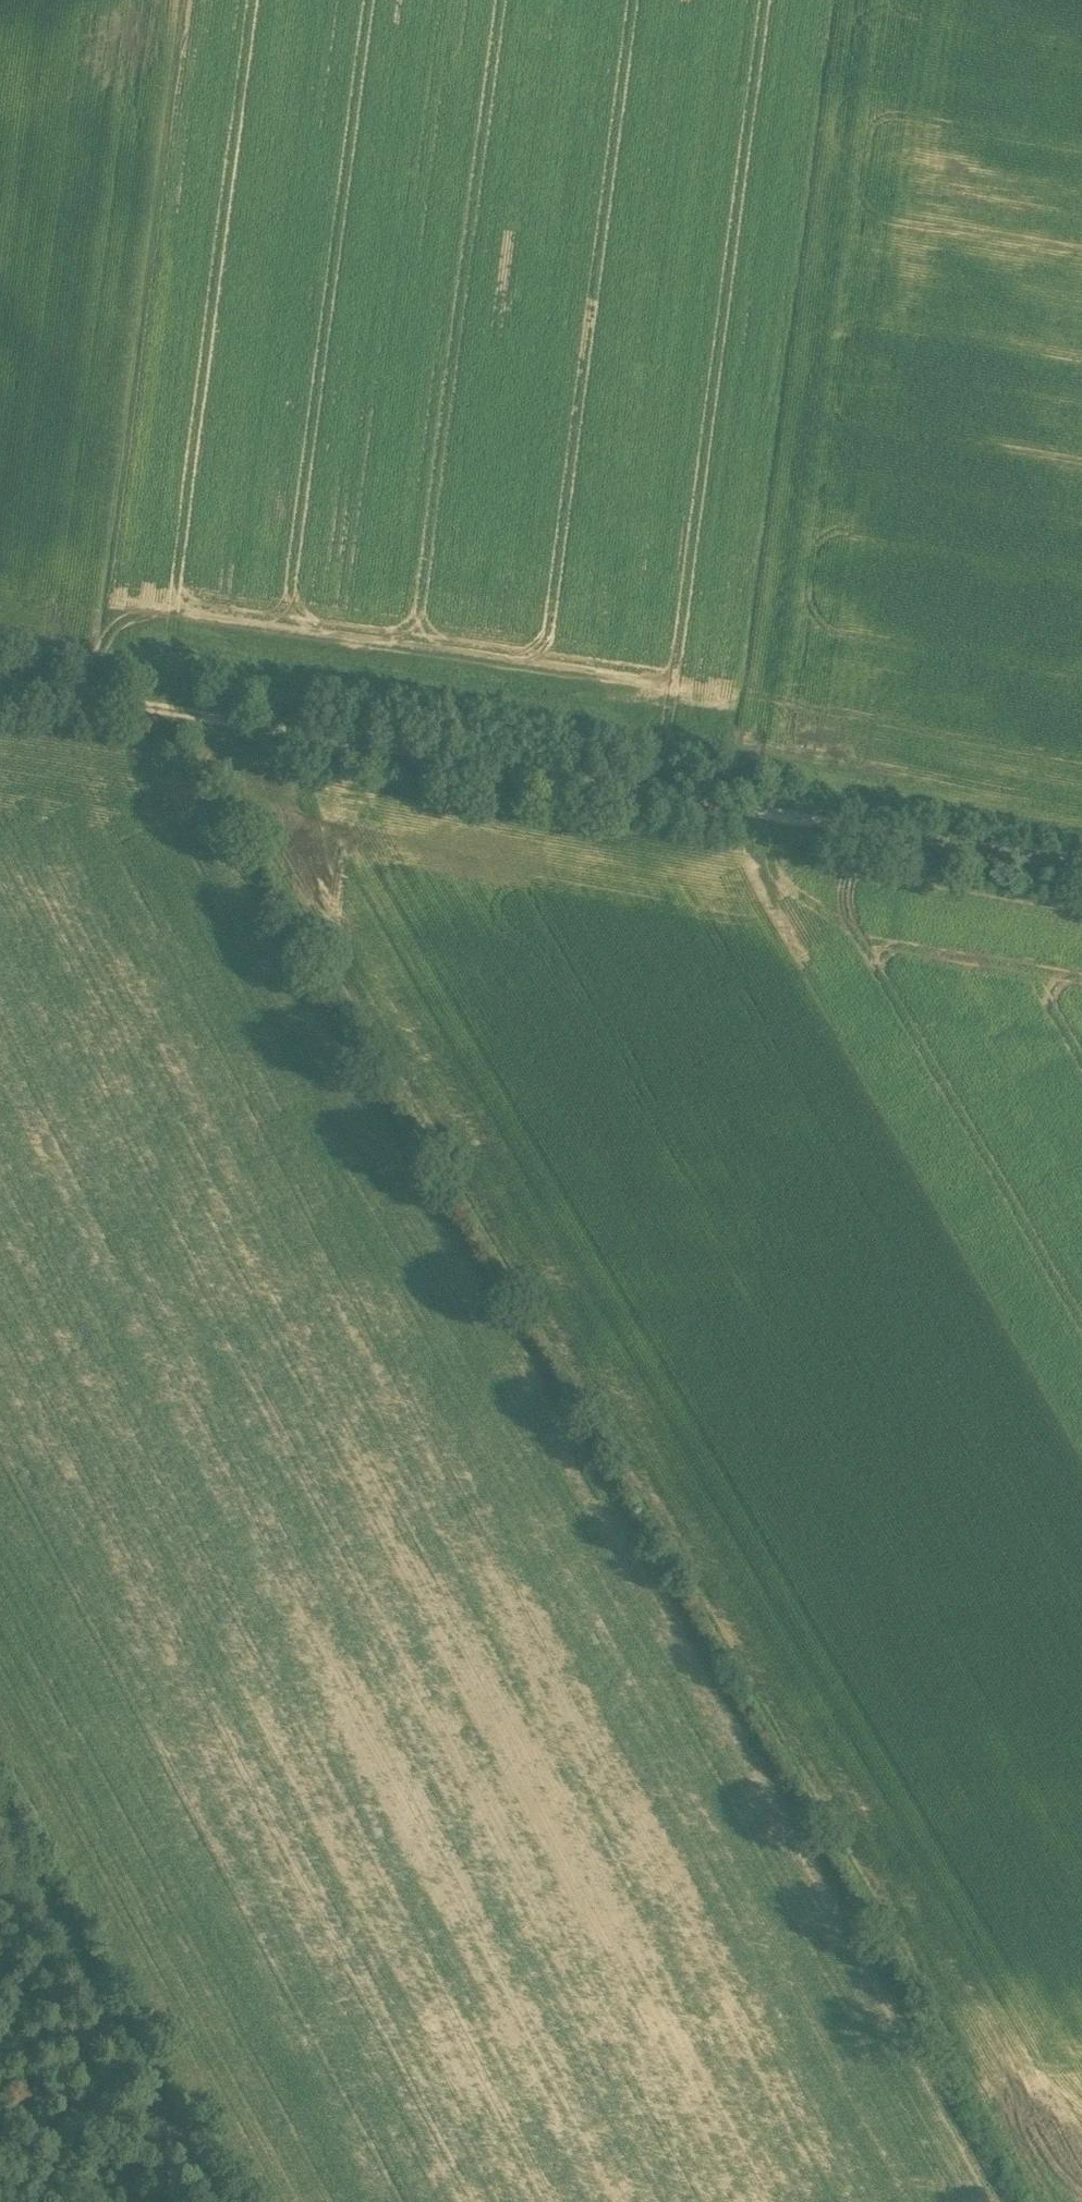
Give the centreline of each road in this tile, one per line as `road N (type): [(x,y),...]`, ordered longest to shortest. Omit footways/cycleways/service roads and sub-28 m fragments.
road 1 (track): [(1081,860),(0,674)]
road 2 (unclassified): [(215,2201),(0,1807)]

